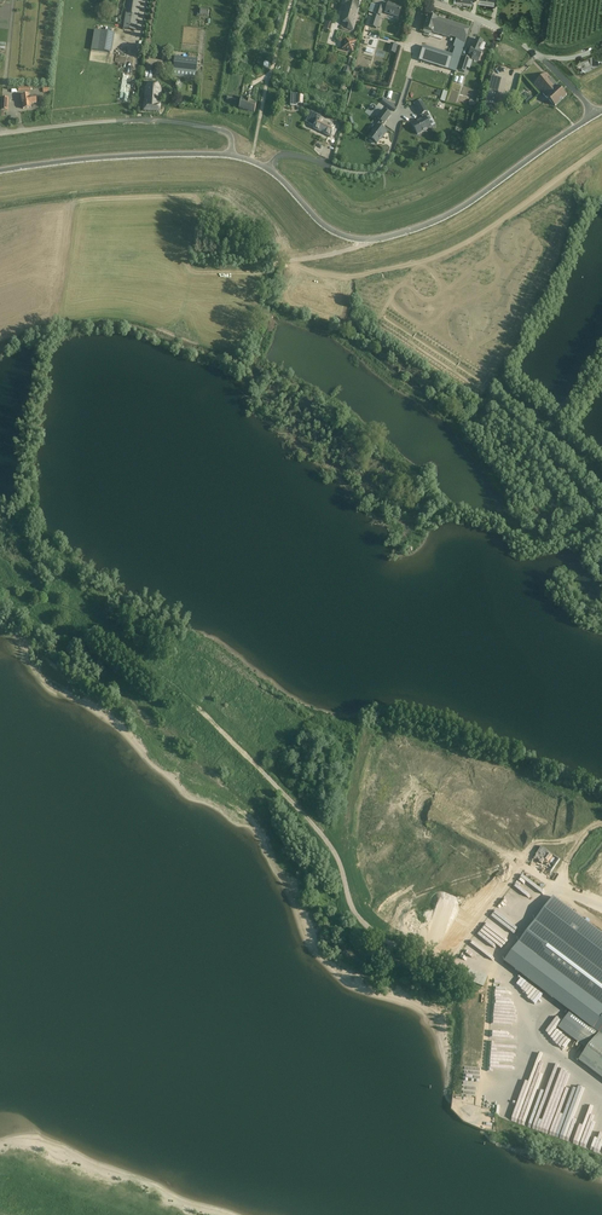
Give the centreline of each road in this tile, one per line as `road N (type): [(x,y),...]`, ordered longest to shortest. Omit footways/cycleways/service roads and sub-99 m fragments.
road 1 (unclassified): [(230,156),(279,178),(335,232),(365,240),(433,222),(473,200),(594,115)]
road 2 (unclassified): [(0,134),(172,121),(226,131),(230,156)]
road 3 (unclassified): [(0,170),(101,157),(230,156)]
road 4 (track): [(251,161),(290,0)]
road 5 (unclassified): [(539,57),(495,26),(429,0)]

